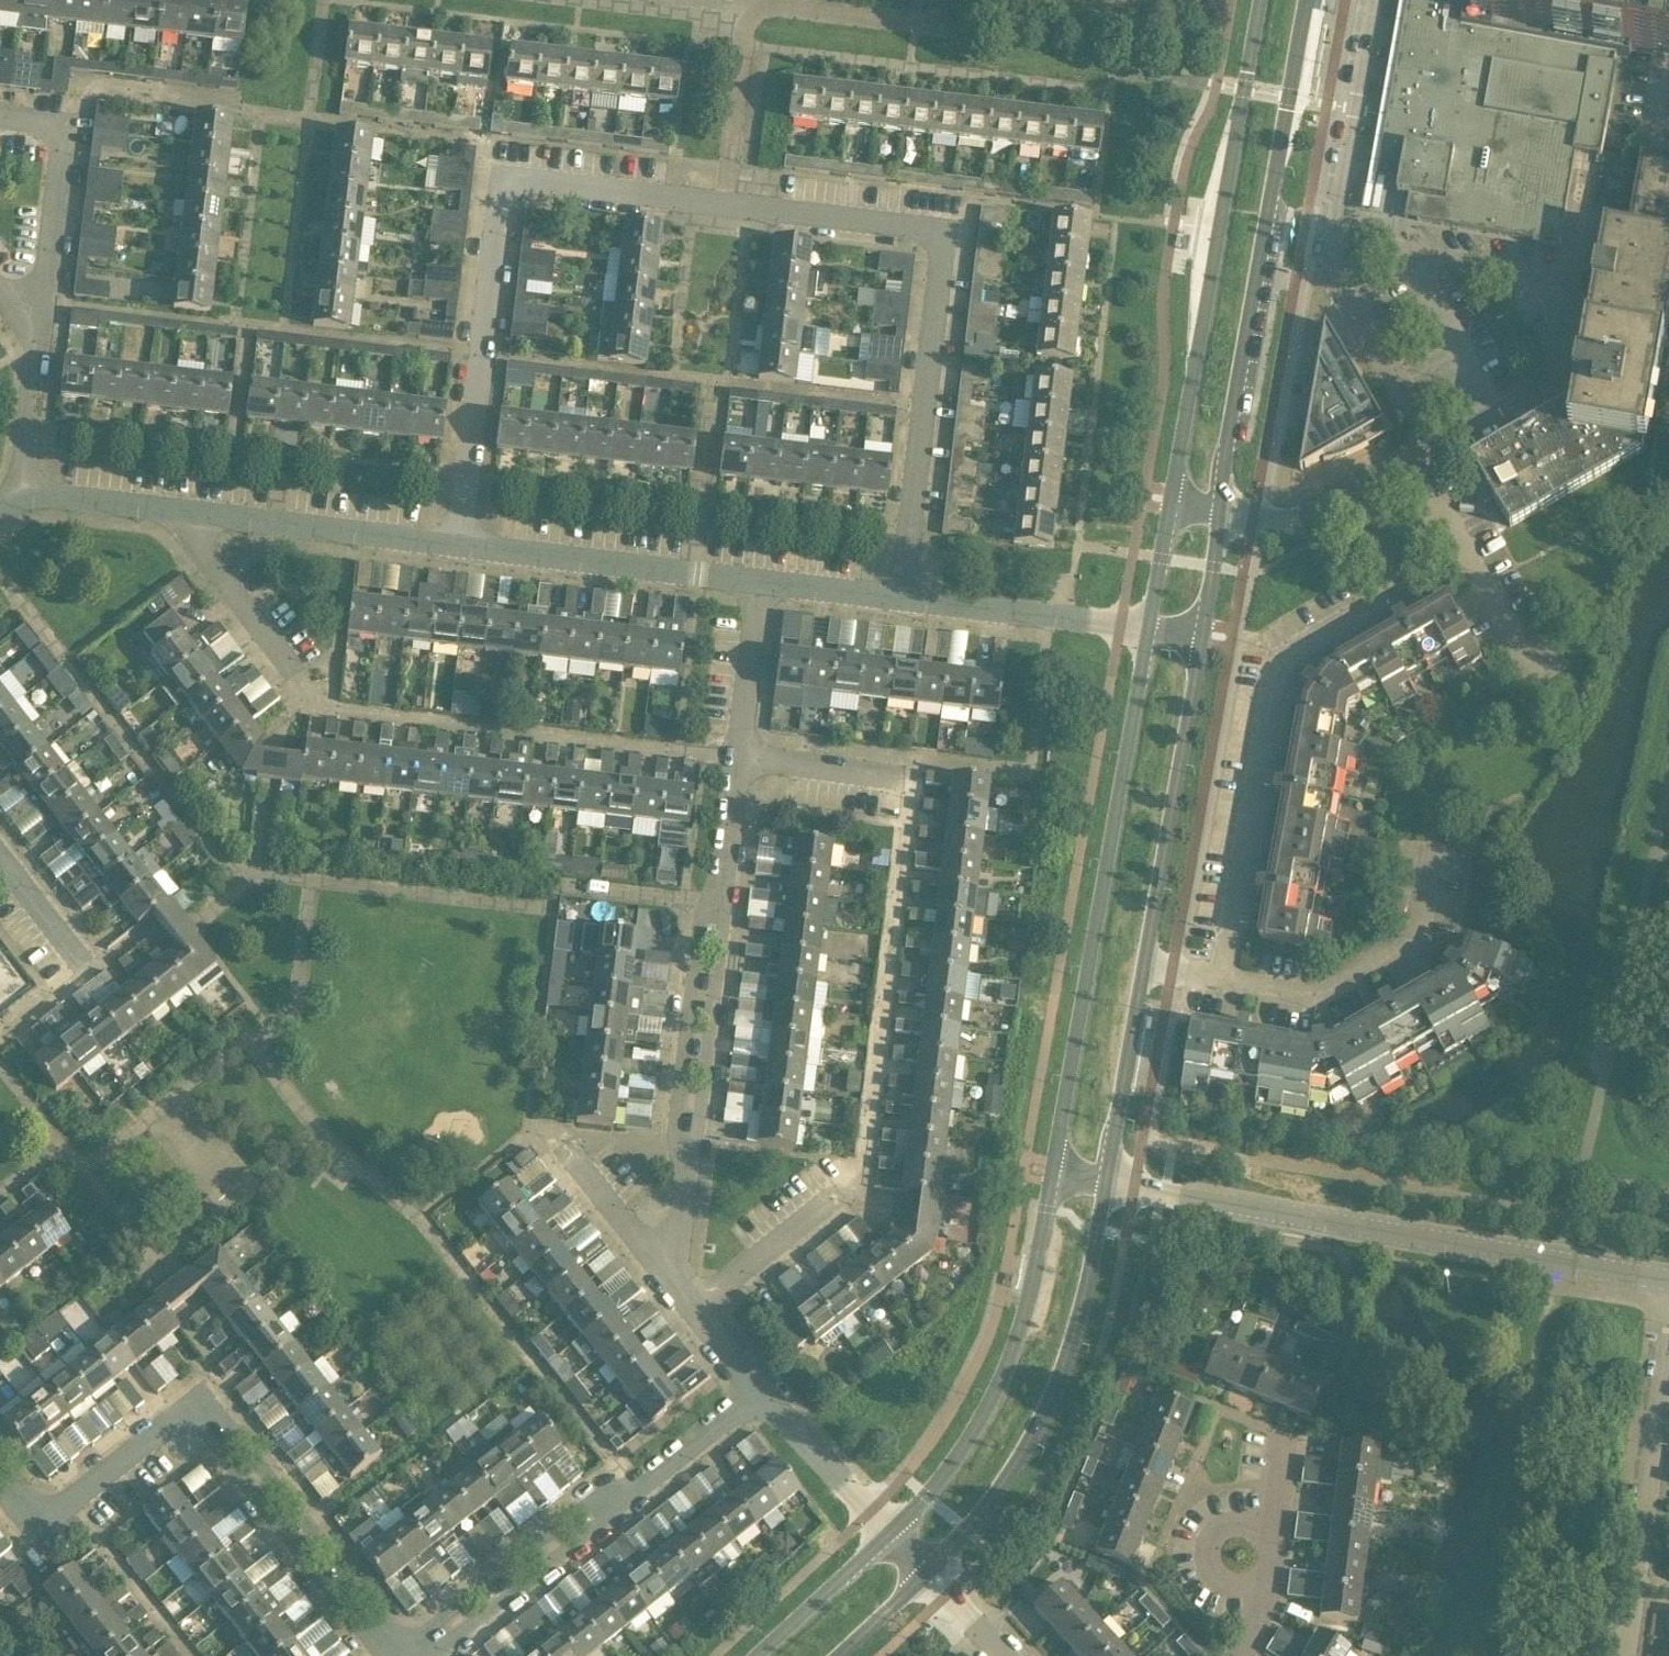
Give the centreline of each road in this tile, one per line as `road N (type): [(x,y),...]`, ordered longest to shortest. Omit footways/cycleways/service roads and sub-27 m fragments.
road 1 (residential): [(899,598),(939,242),(925,228),(751,208),(503,181),(455,546)]
road 2 (residential): [(1225,980),(1279,661),(1405,585),(1354,491)]
road 3 (residential): [(1668,1281),(1107,1181)]
road 4 (tertiary): [(1152,625),(1054,1172)]
road 5 (tertiary): [(1221,512),(1310,0)]
road 6 (residential): [(407,1654),(389,1645),(217,1428),(190,1418),(163,1430),(72,1501),(31,1503)]
road 7 (tertiary): [(1263,0),(1172,502)]
road 8 (tertiary): [(928,1574),(1002,1489),(1043,1421),(1079,1320),(1107,1181)]
road 9 (tertiary): [(1054,1172),(1010,1361),(974,1434),(892,1533)]
road 10 (tertiary): [(1145,966),(1203,630)]
road 11 (residential): [(1625,1655),(1668,1331)]
road 12 (residential): [(760,583),(455,546)]
road 13 (residential): [(1225,980),(1304,995),(1415,935),(1434,849)]
road 14 (residential): [(455,546),(174,511)]
road 15 (residential): [(716,905),(700,926),(675,1144),(684,1170)]
road 16 (residential): [(684,1170),(699,1123),(721,926),(716,905)]
road 17 (residential): [(624,1497),(592,1500),(433,1624),(424,1644)]
road 18 (residential): [(1152,625),(899,598)]
road 19 (residential): [(424,1644),(452,1640),(614,1513),(624,1497)]
road 20 (residential): [(1534,676),(1418,458)]
road 21 (residential): [(0,117),(62,125),(45,298)]
road 22 (residential): [(1418,458),(1550,385),(1561,305)]
road 23 (tertiary): [(1107,1181),(1145,966)]
road 24 (residential): [(174,511),(293,675)]
road 25 (residential): [(892,1533),(760,1394)]
road 26 (residential): [(695,1307),(841,1192)]
road 27 (tertiary): [(892,1533),(759,1655)]
road 28 (residential): [(739,759),(760,583)]
road 29 (residential): [(673,1280),(561,1146)]
road 30 (residential): [(624,1497),(760,1394)]
road 31 (residential): [(1263,1596),(1222,1584),(1210,1572),(1208,1546),(1226,1525),(1278,1530)]
road 32 (residential): [(901,782),(739,759)]
road 33 (residential): [(27,497),(34,342)]
road 34 (residential): [(716,905),(739,759)]
road 35 (residential): [(174,511),(27,497)]
road 36 (residential): [(1354,491),(1298,522),(1221,512)]
road 37 (residential): [(899,598),(760,583)]
road 38 (residential): [(88,972),(0,867)]
road 39 (tertiary): [(1172,502),(1152,625)]
road 40 (tertiary): [(838,1655),(928,1574)]

